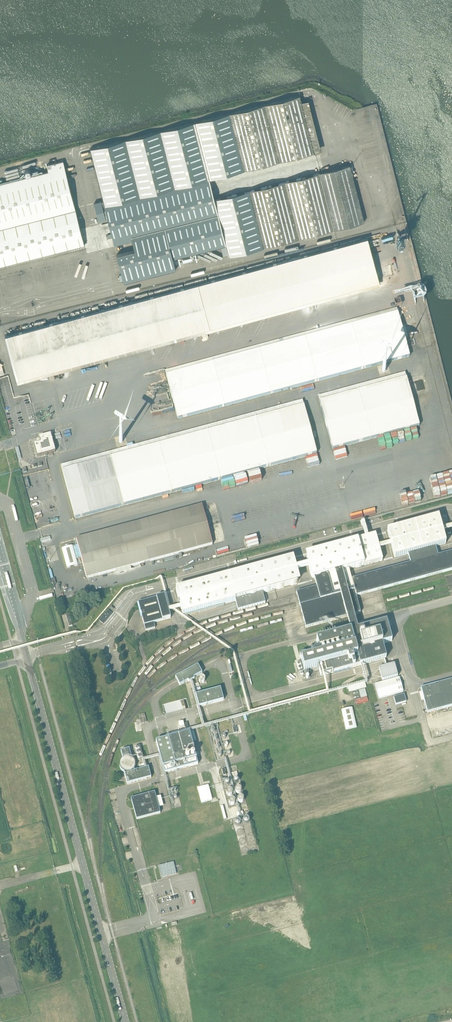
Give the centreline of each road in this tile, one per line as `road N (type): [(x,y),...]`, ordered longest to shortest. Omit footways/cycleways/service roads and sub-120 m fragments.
road 1 (unclassified): [(125,1021),(0,558)]

